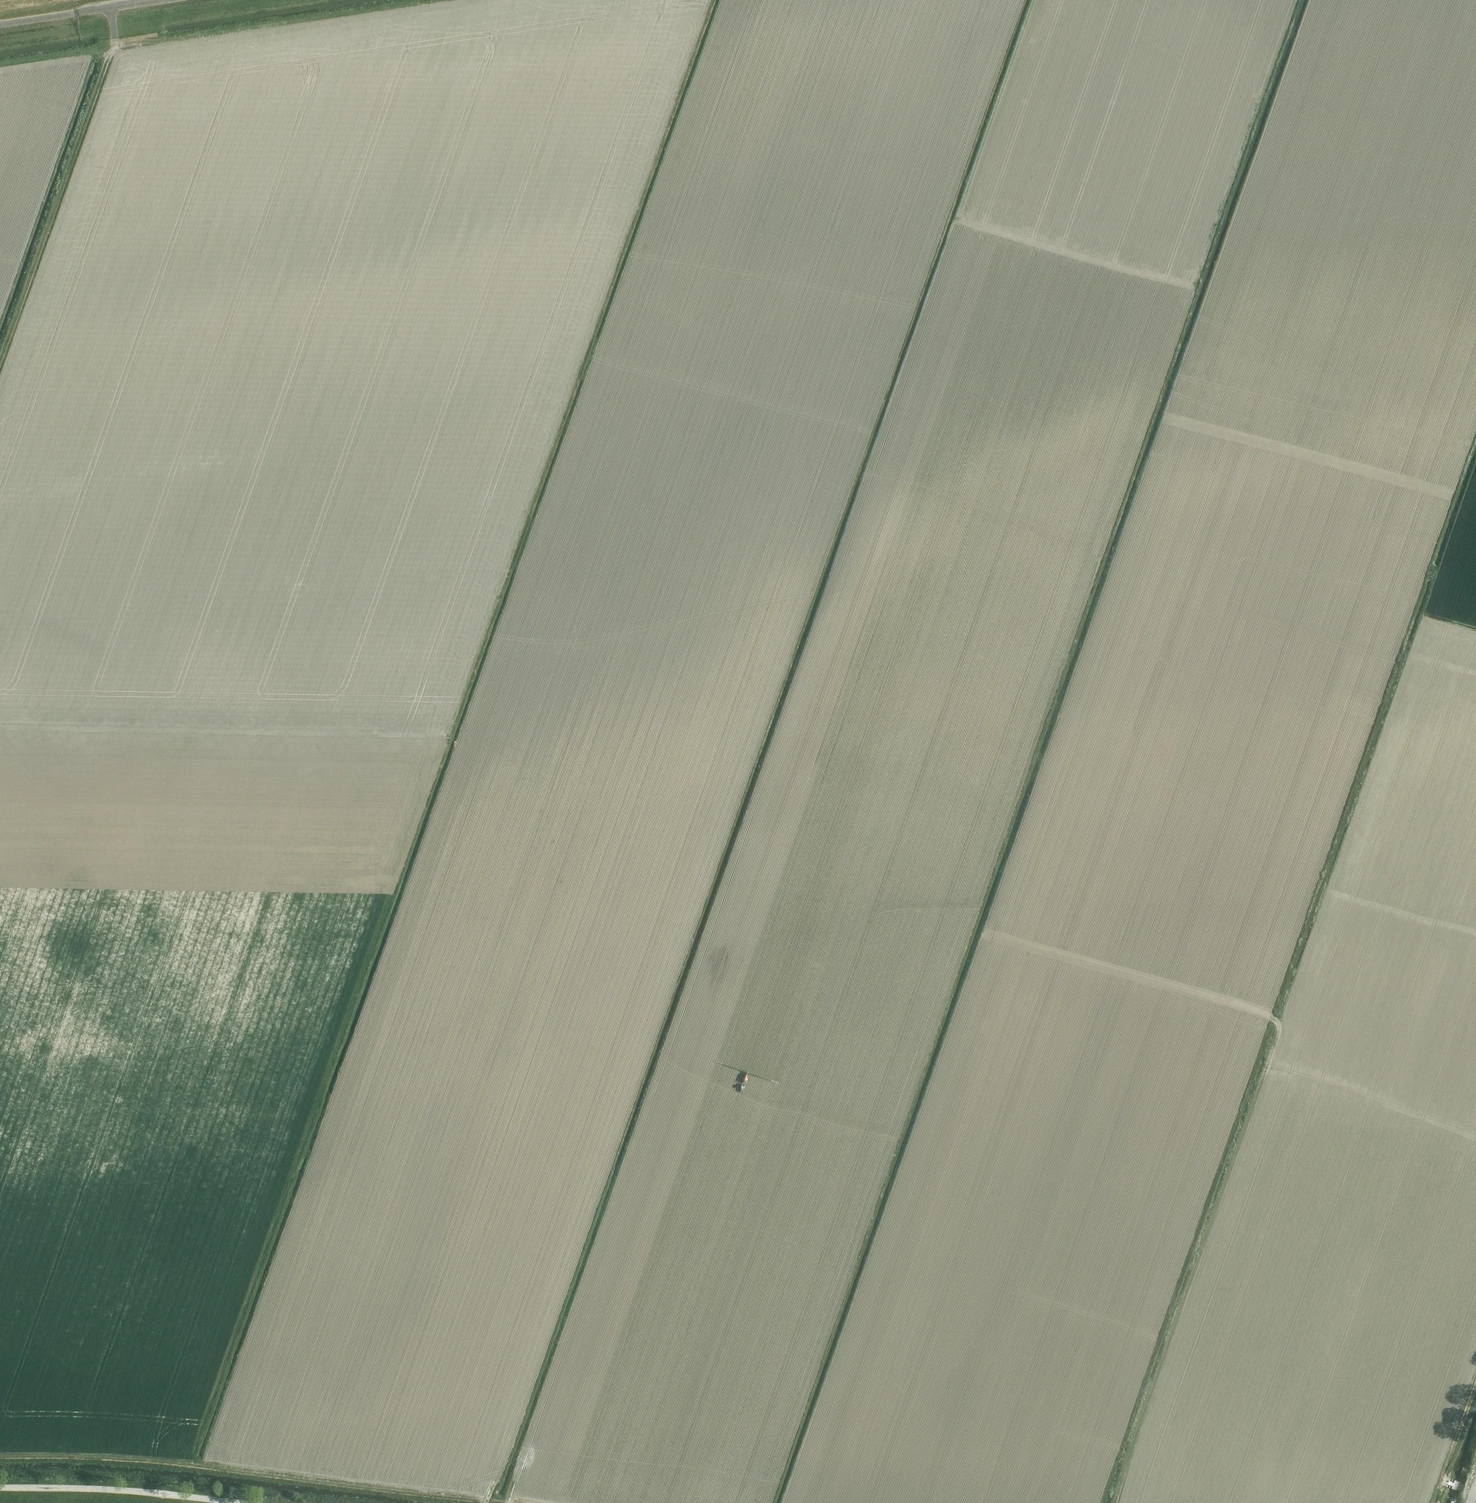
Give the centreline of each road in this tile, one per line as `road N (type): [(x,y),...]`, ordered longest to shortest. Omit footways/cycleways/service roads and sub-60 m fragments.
road 1 (track): [(0,350),(112,50),(110,7)]
road 2 (unclassified): [(233,1502),(0,1489)]

